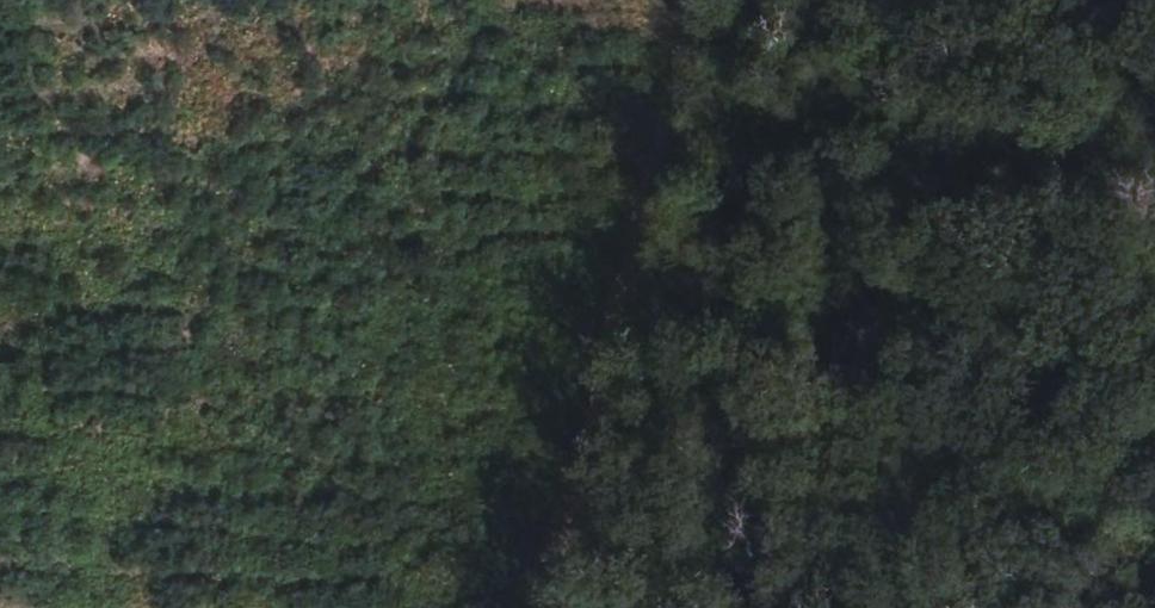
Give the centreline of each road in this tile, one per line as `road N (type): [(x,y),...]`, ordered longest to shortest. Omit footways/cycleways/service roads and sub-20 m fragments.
road 1 (track): [(683,0),(548,607)]

